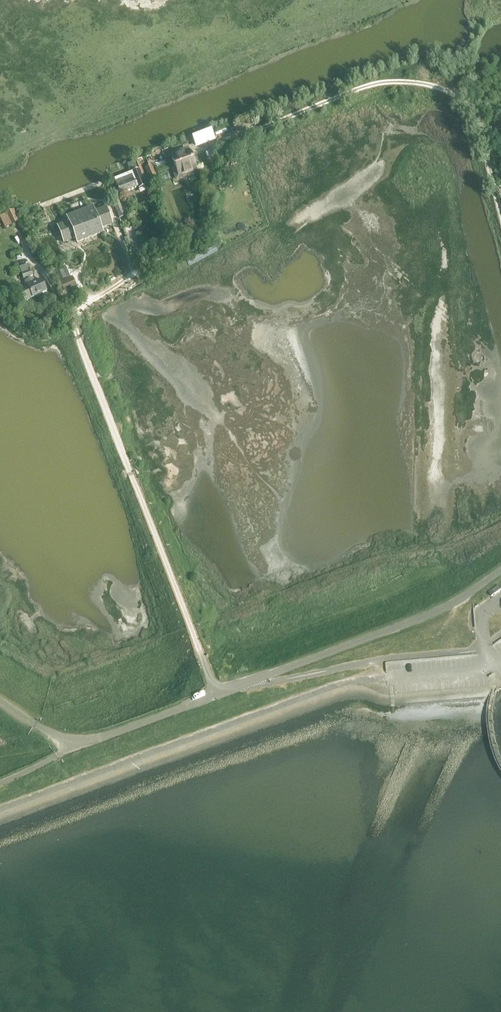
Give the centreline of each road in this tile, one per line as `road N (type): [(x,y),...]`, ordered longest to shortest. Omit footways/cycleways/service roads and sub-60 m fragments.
road 1 (unclassified): [(68,745),(418,619),(500,570)]
road 2 (track): [(87,297),(72,328),(216,694)]
road 3 (track): [(253,128),(363,85),(440,88),(468,105),(500,222)]

